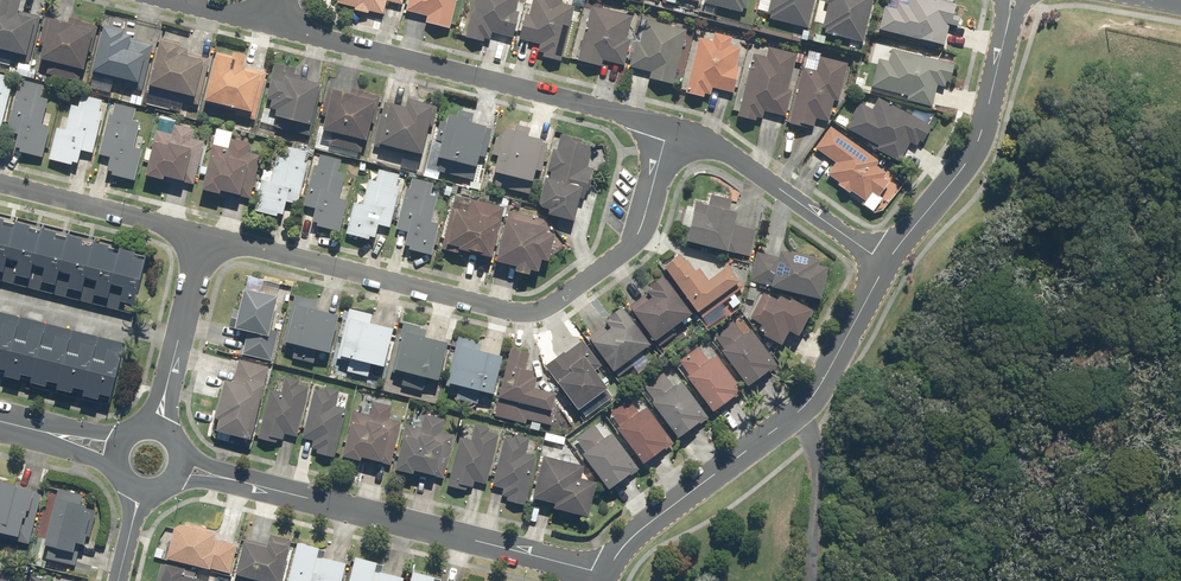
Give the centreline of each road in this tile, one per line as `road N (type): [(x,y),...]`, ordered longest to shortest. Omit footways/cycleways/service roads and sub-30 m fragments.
road 1 (residential): [(669,128),(635,240),(541,310),(204,236)]
road 2 (residential): [(180,467),(606,575)]
road 3 (residential): [(606,575),(643,530),(795,413),(886,265)]
road 4 (residential): [(272,26),(669,128)]
road 5 (residential): [(886,265),(968,157),(1006,34)]
road 6 (residential): [(886,265),(748,166),(669,128)]
road 7 (residential): [(204,236),(0,183)]
road 8 (residential): [(204,236),(156,425)]

